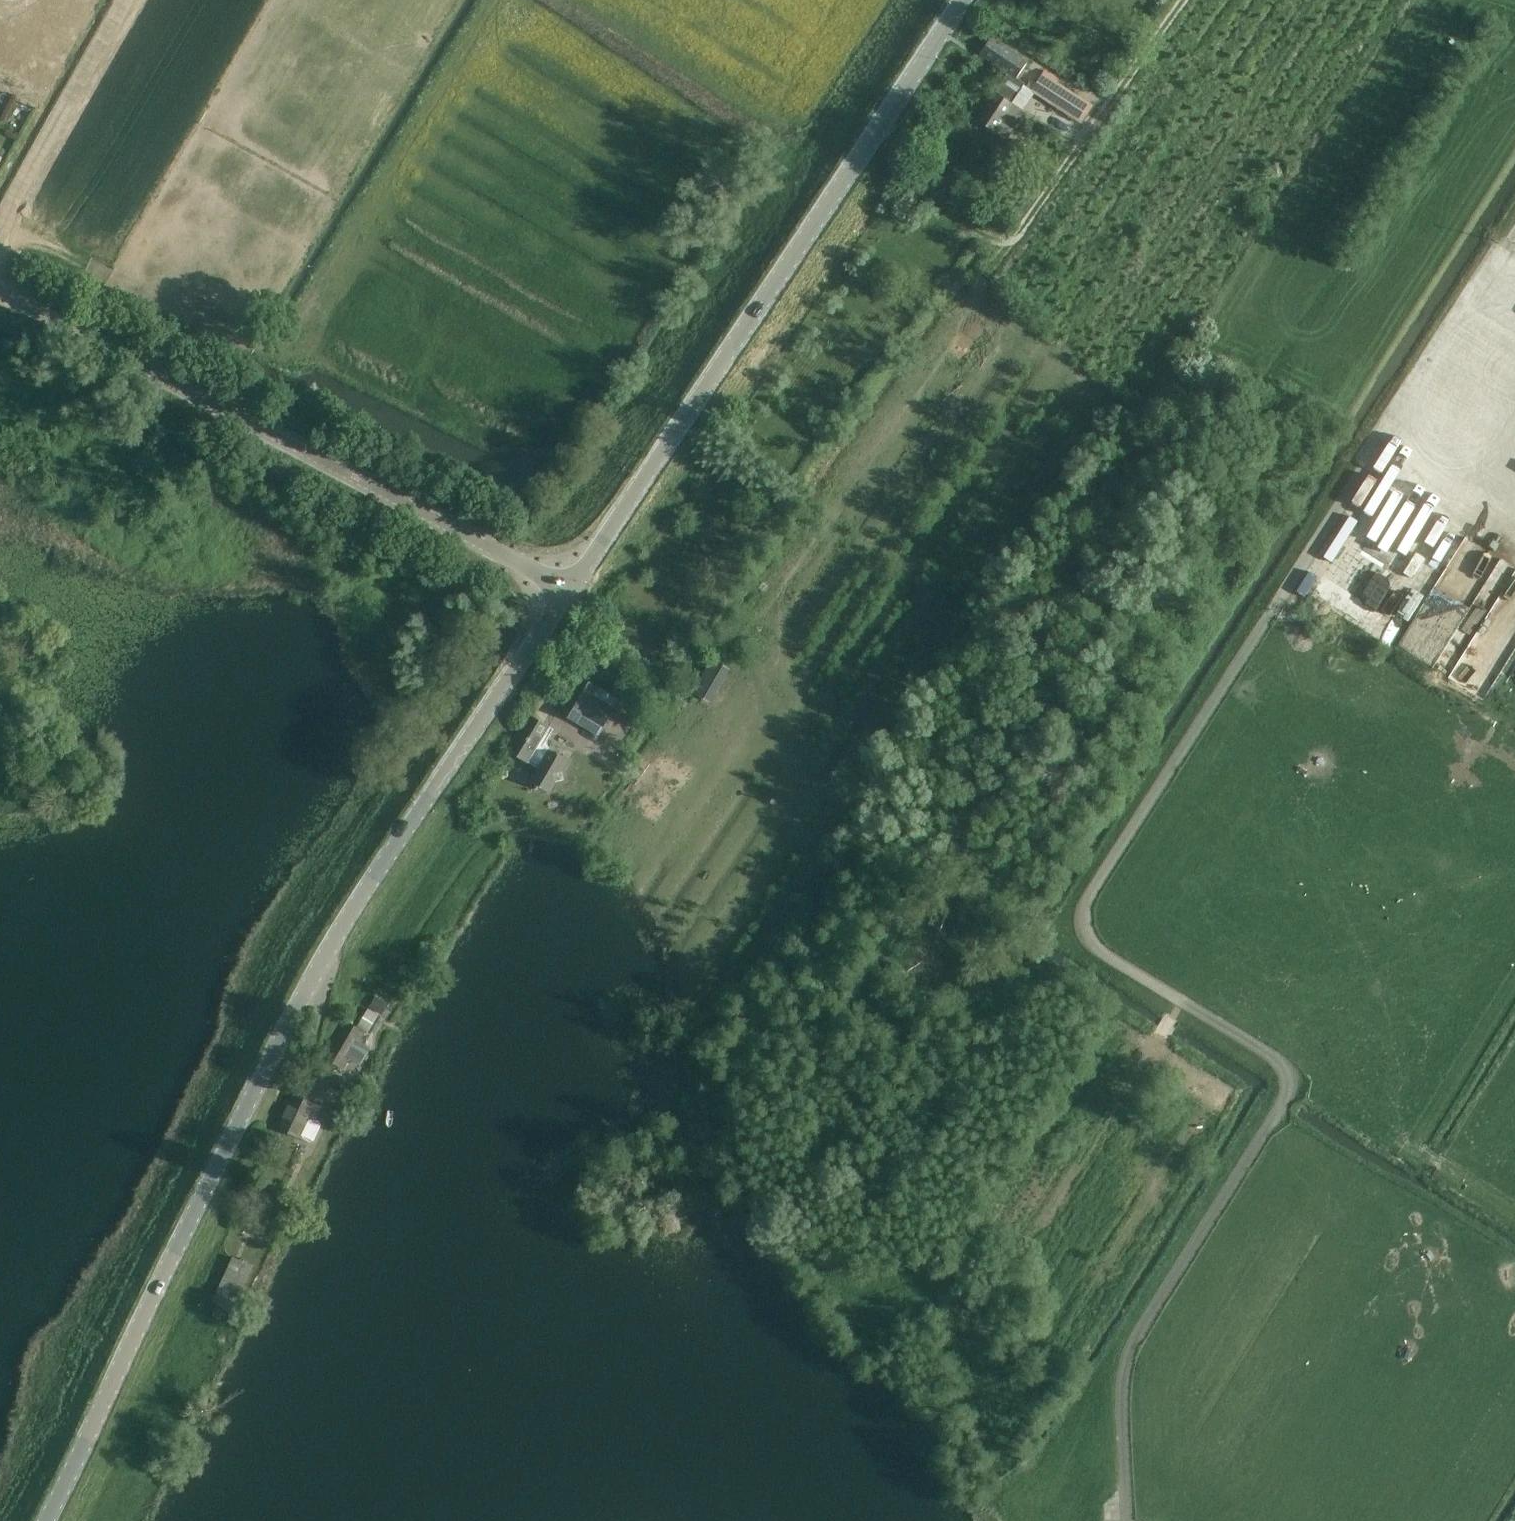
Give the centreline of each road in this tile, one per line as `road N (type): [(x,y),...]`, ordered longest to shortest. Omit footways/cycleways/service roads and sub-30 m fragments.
road 1 (tertiary): [(46,1520),(316,972),(568,590)]
road 2 (tertiary): [(568,590),(963,0)]
road 3 (tertiary): [(568,590),(0,292)]
road 4 (track): [(1184,0),(1014,239),(980,231)]

